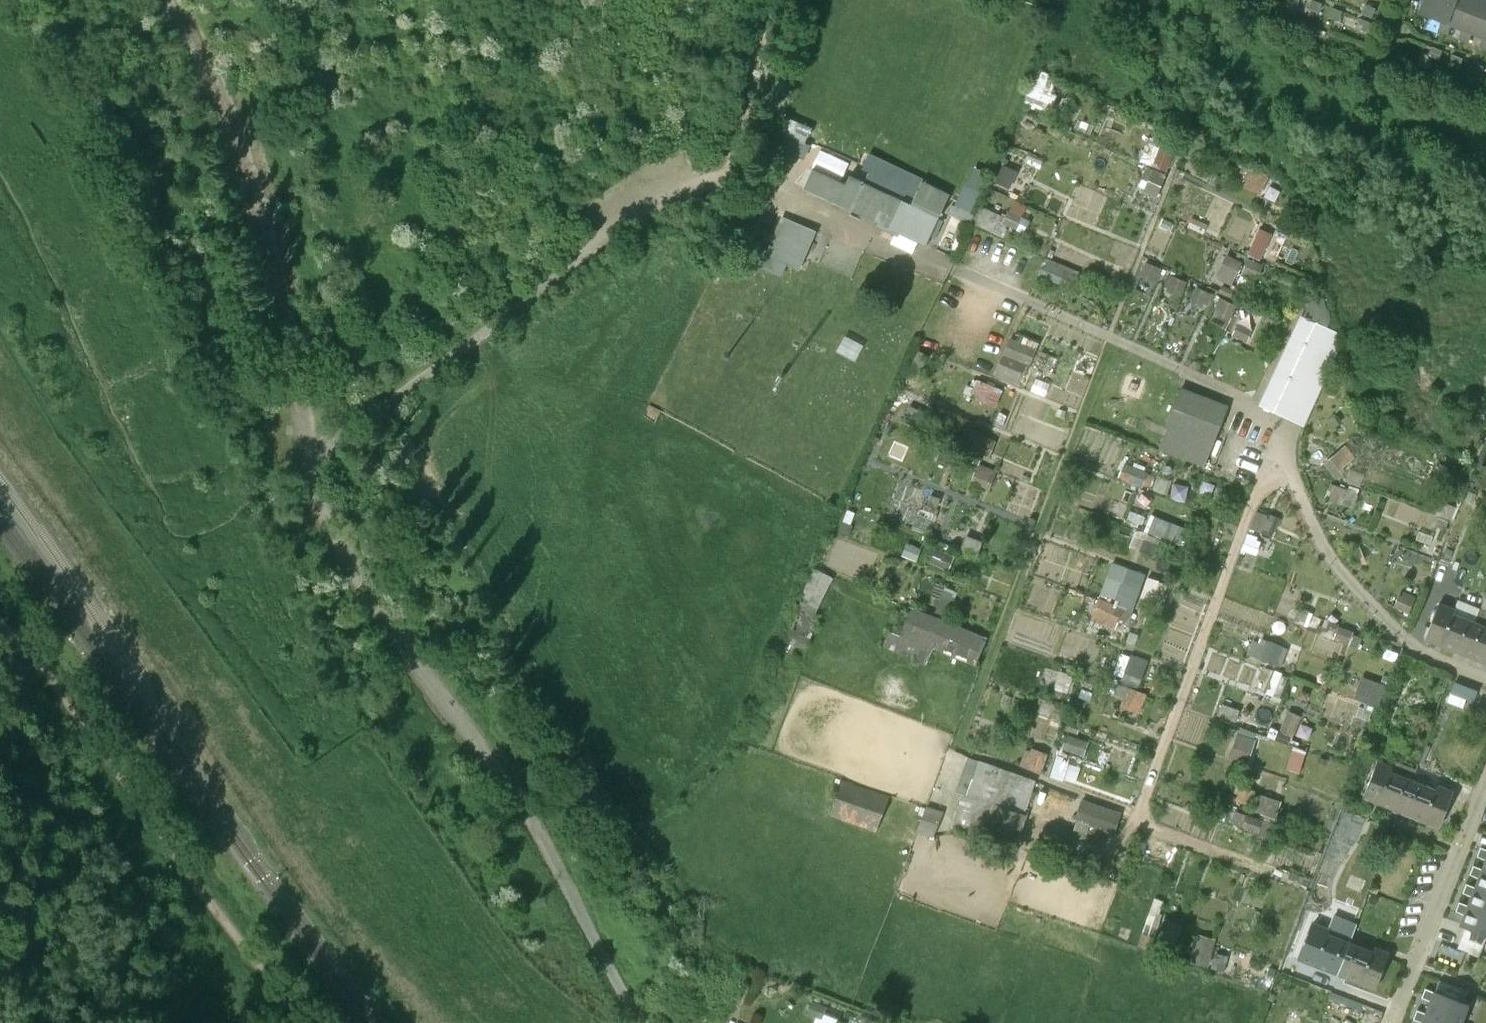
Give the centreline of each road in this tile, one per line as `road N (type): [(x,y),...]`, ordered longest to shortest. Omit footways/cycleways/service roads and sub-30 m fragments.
road 1 (track): [(726,180),(755,183),(1231,394),(1276,435),(1317,539),(1340,573),(1408,645)]
road 2 (track): [(645,1022),(535,818),(397,650),(333,524),(306,452)]
road 3 (track): [(306,452),(421,381),(648,206),(726,180)]
road 4 (track): [(0,622),(298,1022)]
road 5 (track): [(306,452),(244,198),(166,0)]
road 6 (residential): [(1485,779),(1391,1022)]

